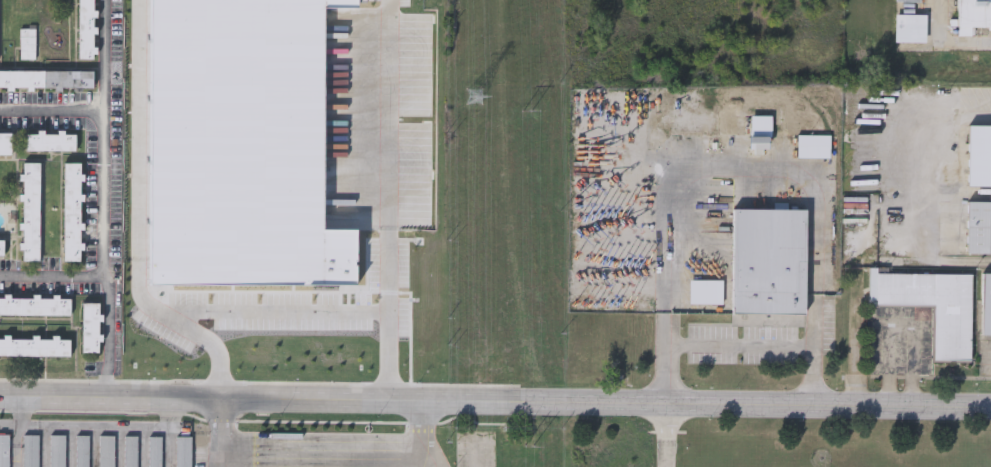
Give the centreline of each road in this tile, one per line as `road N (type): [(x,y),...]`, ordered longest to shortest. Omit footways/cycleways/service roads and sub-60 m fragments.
road 1 (secondary): [(0,400),(862,409)]
road 2 (secondary): [(990,410),(862,409)]

